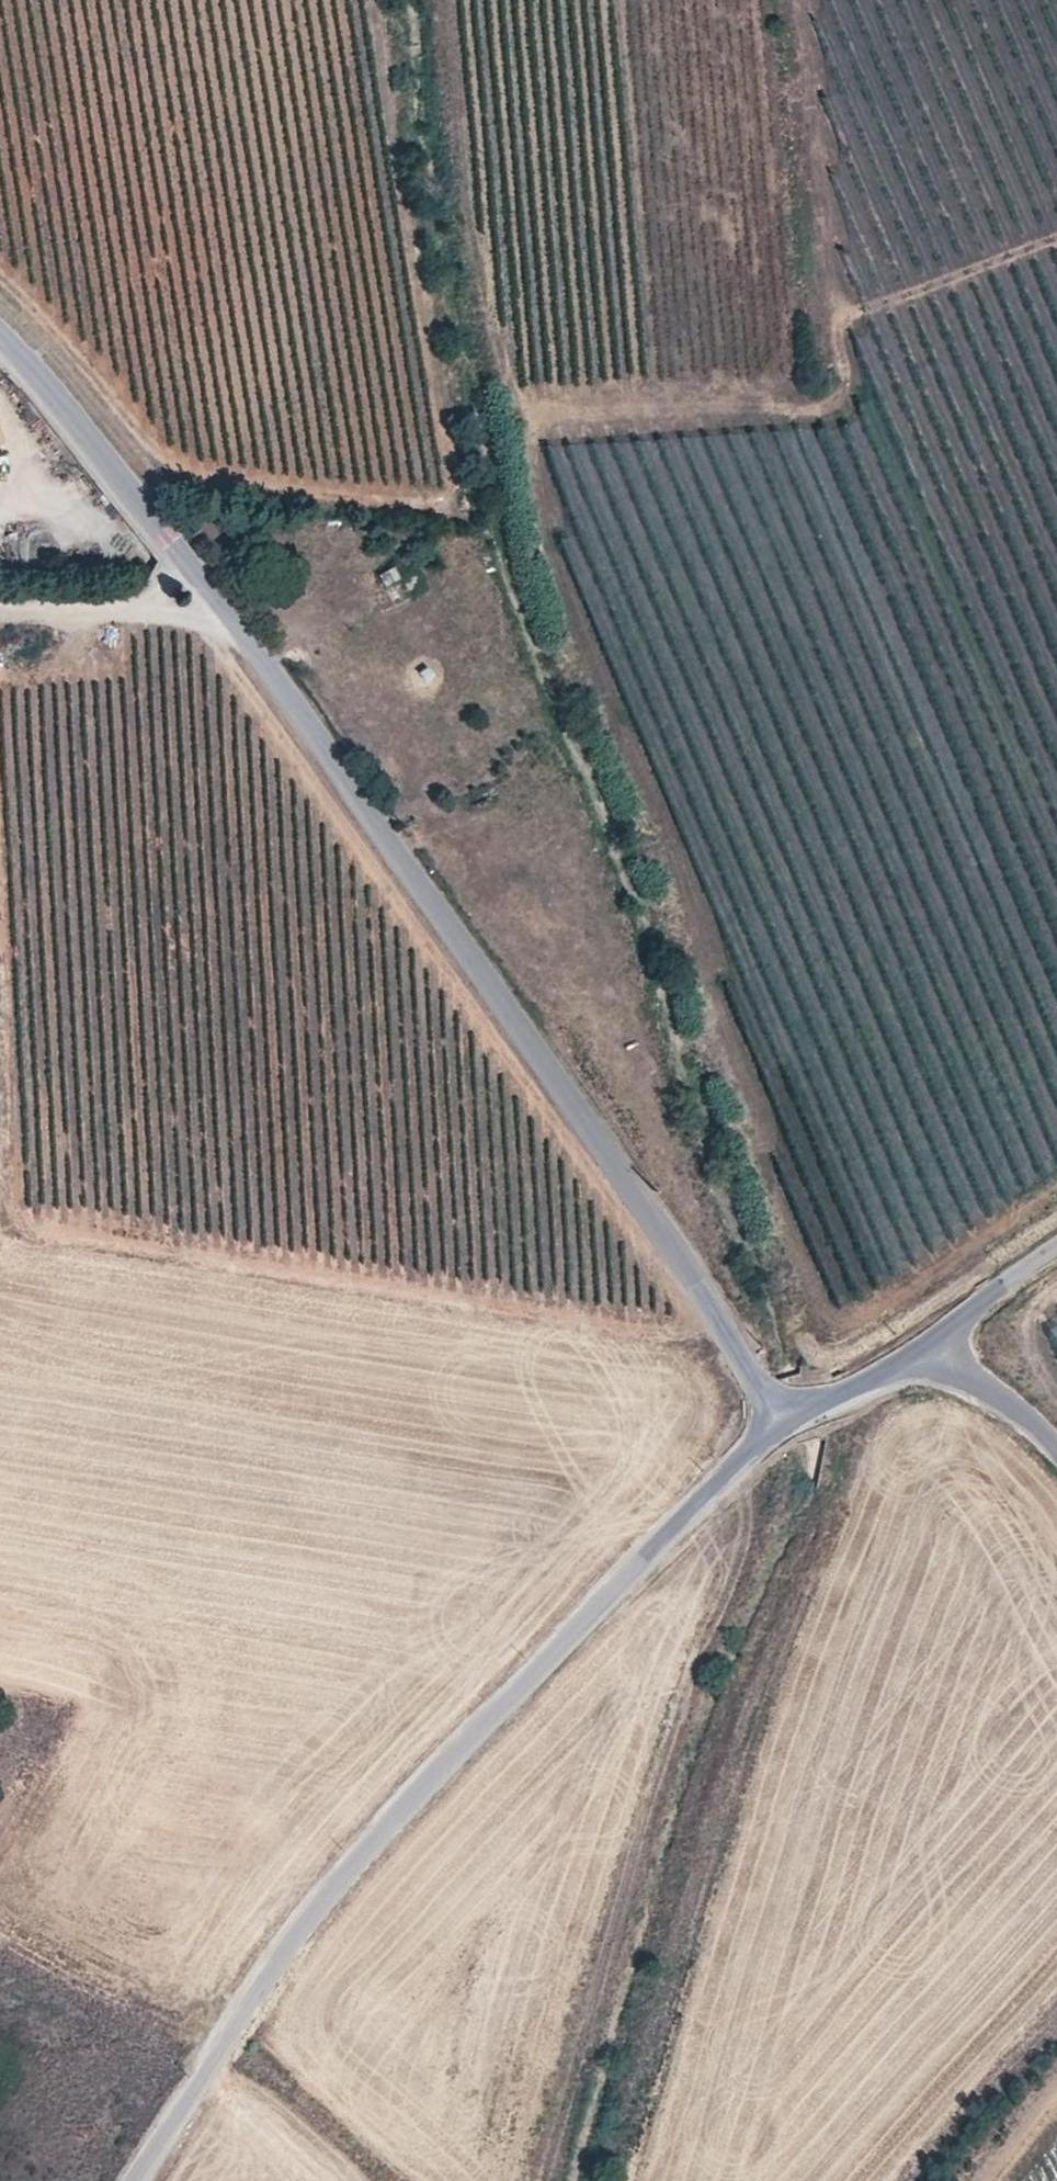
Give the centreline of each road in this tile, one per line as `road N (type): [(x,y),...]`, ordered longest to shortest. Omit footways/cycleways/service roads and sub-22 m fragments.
road 1 (unclassified): [(0,327),(162,518),(782,1420)]
road 2 (unclassified): [(151,2180),(306,1932),(470,1746),(782,1420)]
road 3 (unclassified): [(782,1420),(942,1352)]
road 4 (unclassified): [(1056,1249),(1023,1268),(942,1352)]
road 5 (unclassified): [(1056,1454),(942,1352)]

